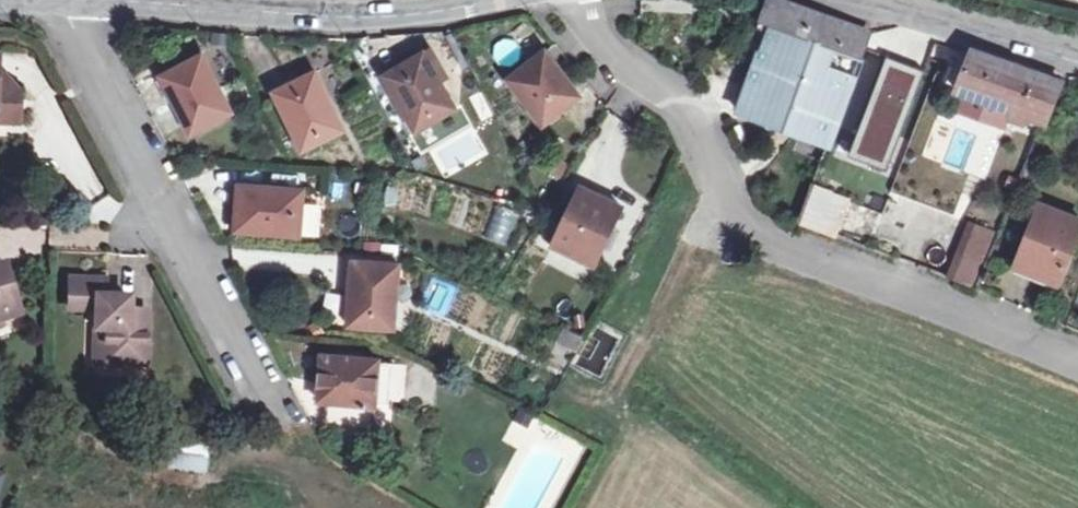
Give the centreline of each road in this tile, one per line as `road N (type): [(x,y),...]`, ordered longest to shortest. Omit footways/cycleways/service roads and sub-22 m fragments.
road 1 (residential): [(584,0),(597,31),(629,67),(673,96),(733,211),(768,251),(1077,360)]
road 2 (residential): [(272,412),(63,3)]
road 3 (residential): [(63,3),(344,17),(475,0)]
road 4 (residential): [(866,0),(1077,58)]

